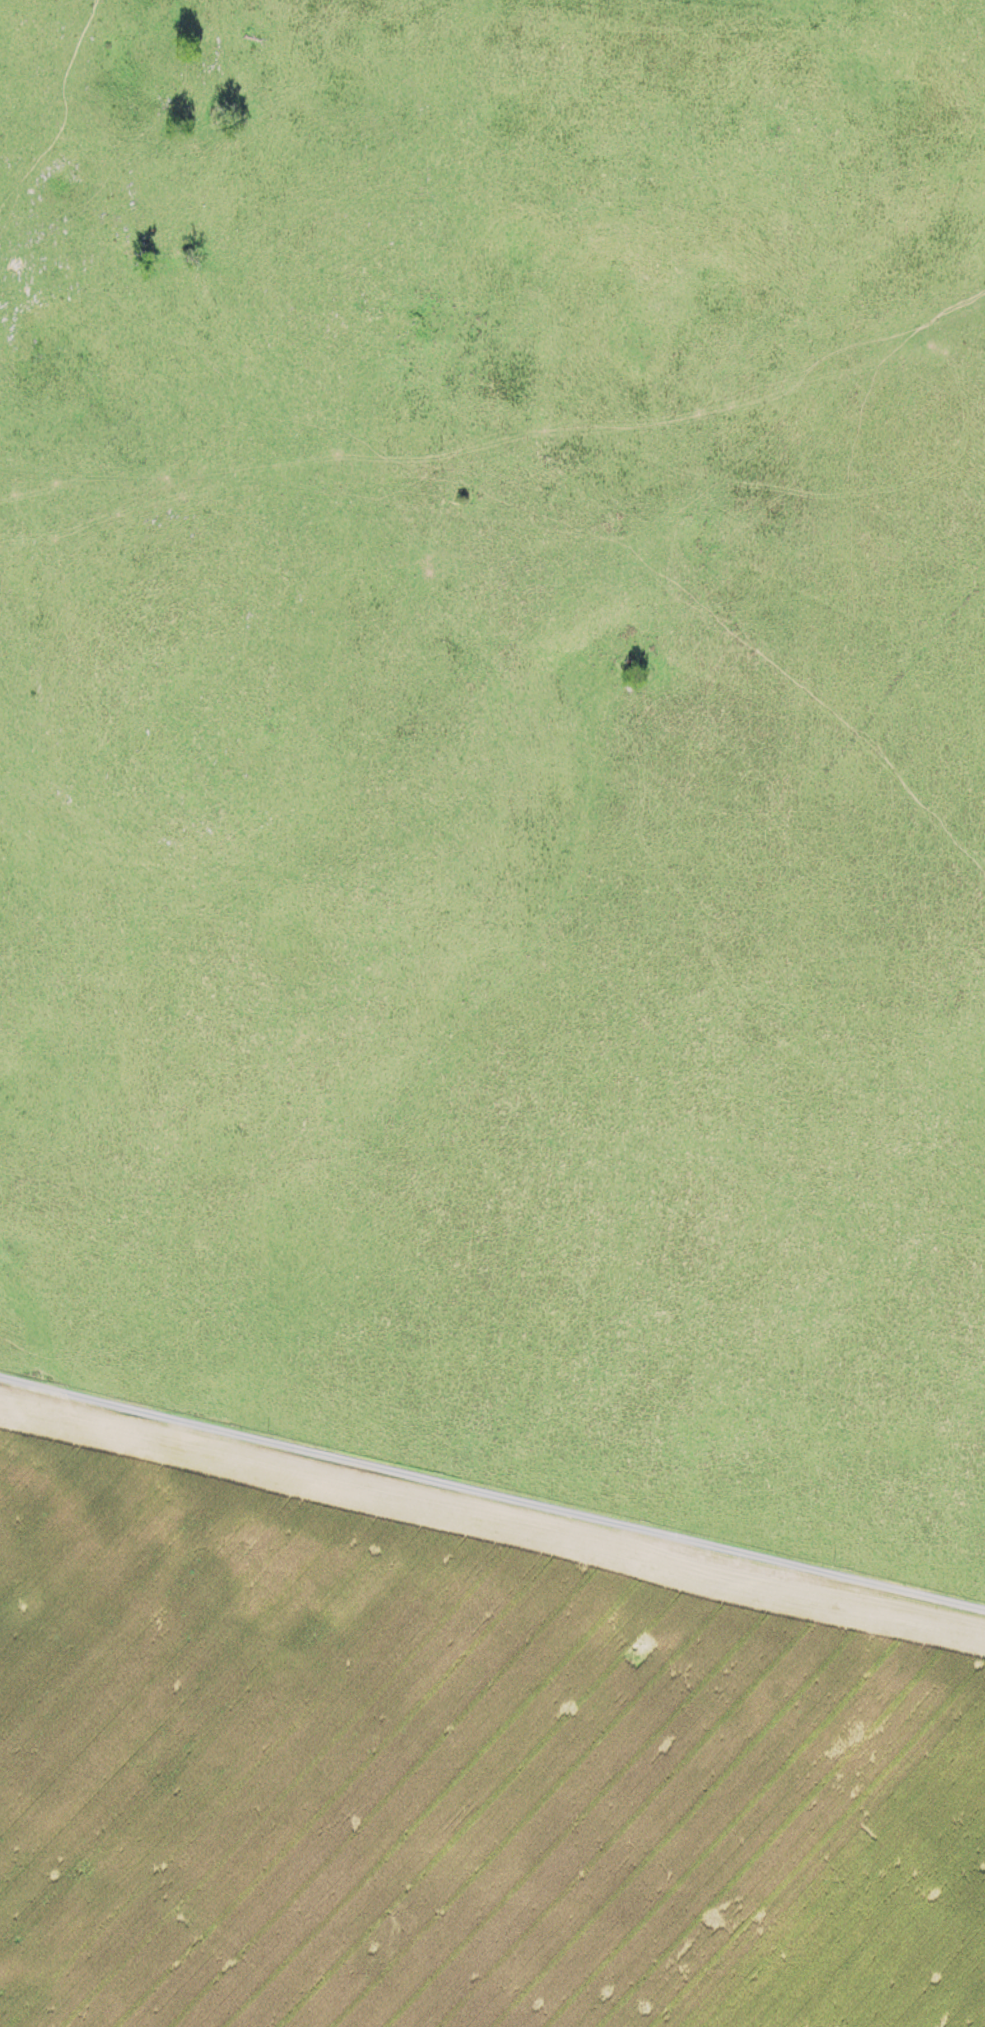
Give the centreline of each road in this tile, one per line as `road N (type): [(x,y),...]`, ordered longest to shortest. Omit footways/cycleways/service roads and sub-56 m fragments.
road 1 (residential): [(0,1377),(984,1575)]

